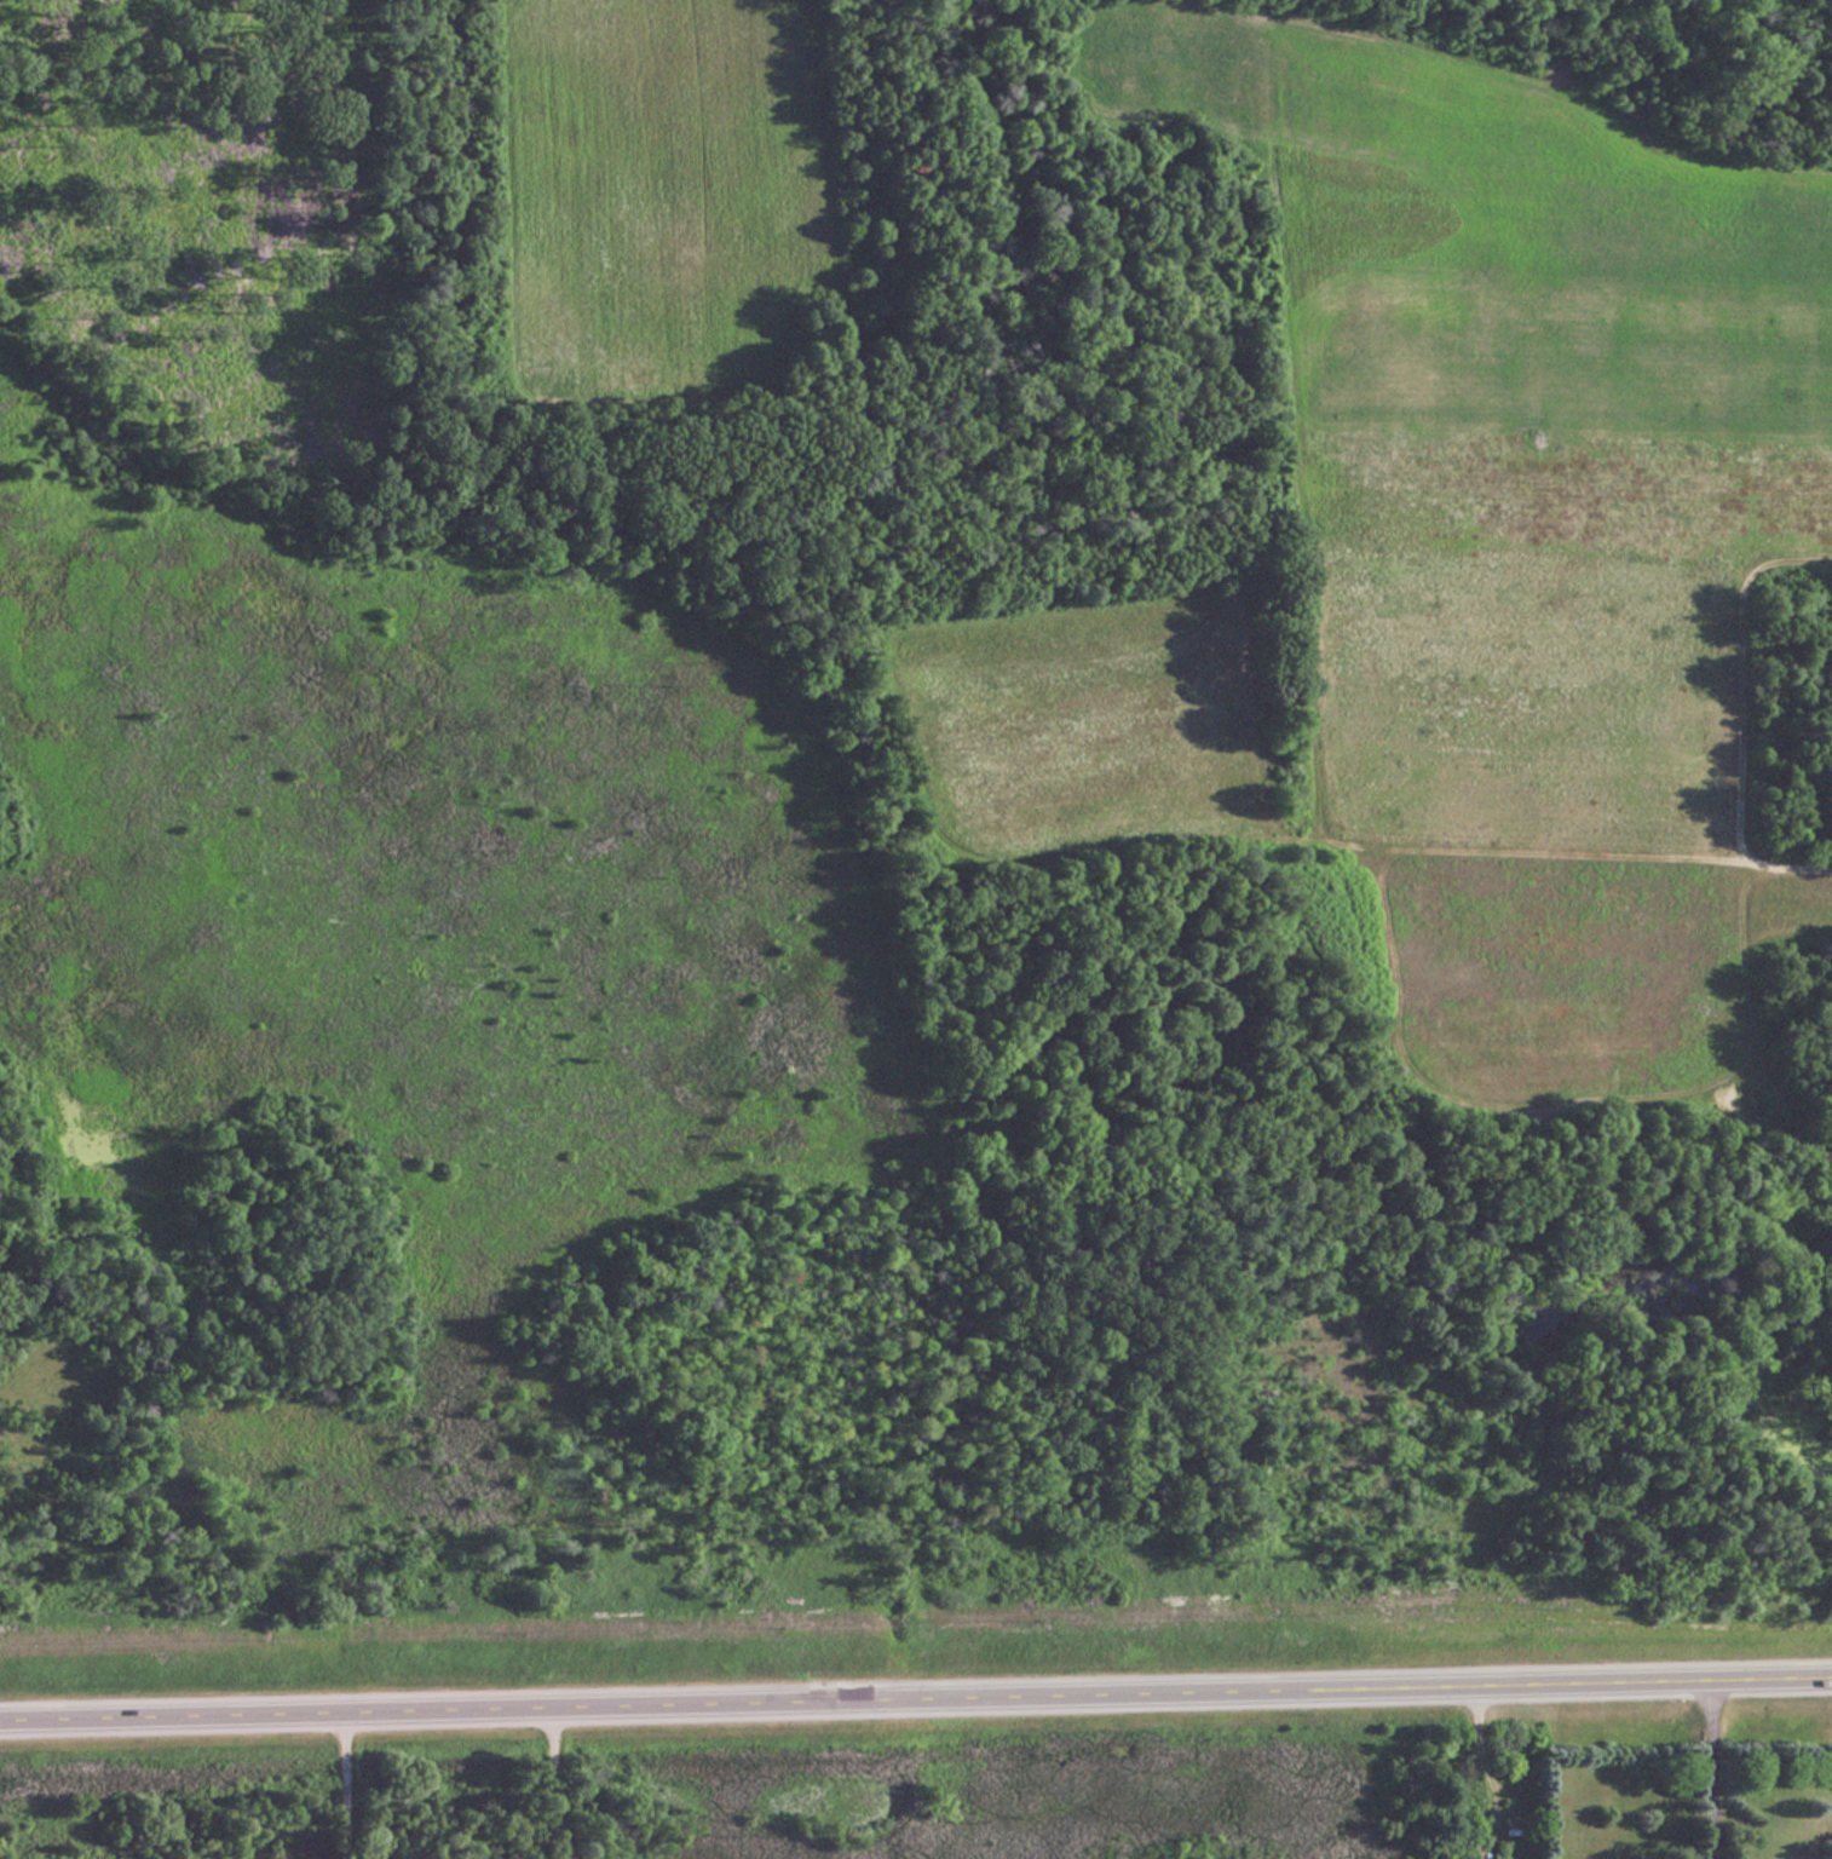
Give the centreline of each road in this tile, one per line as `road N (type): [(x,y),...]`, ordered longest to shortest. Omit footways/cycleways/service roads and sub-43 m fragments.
road 1 (primary): [(0,1724),(1831,1678)]

